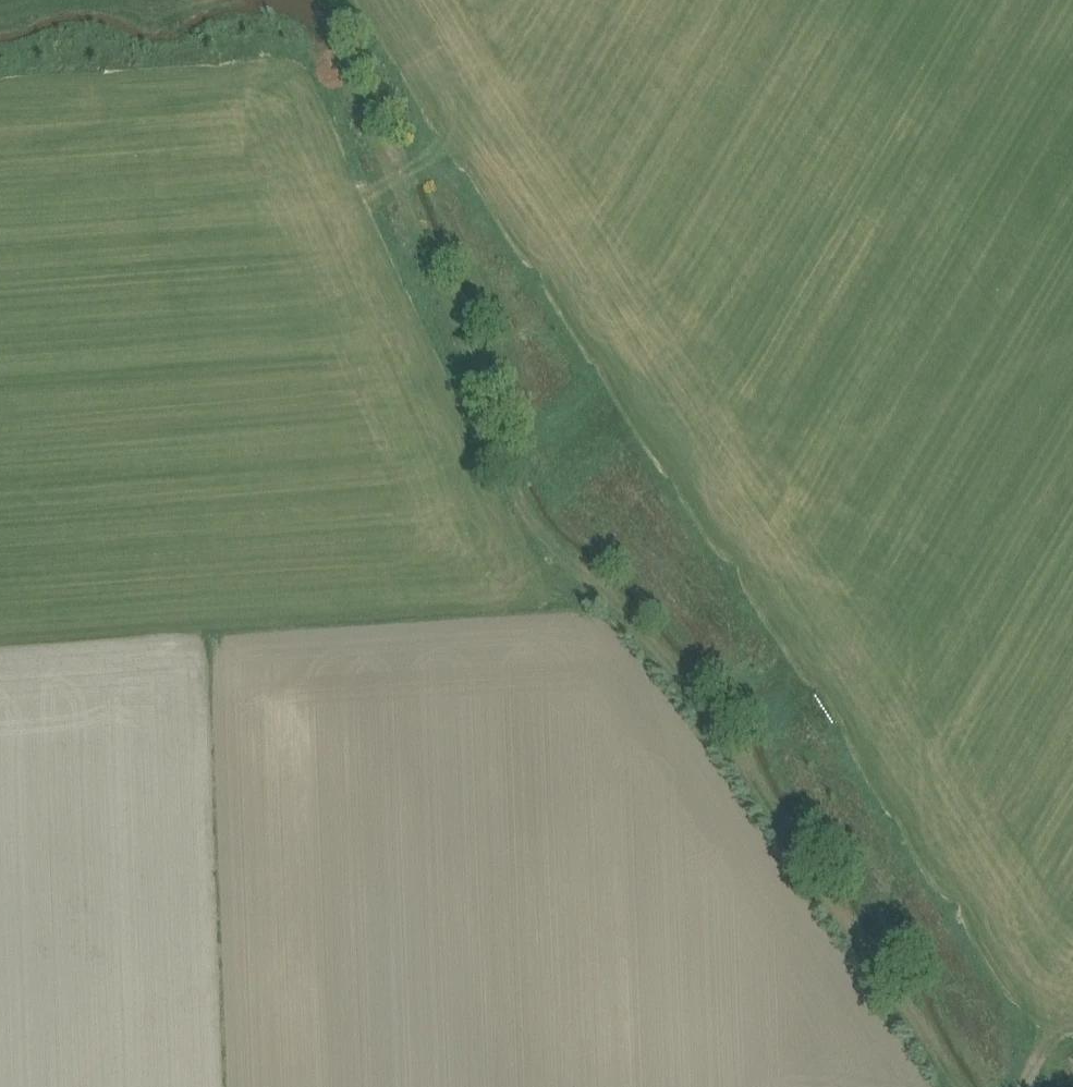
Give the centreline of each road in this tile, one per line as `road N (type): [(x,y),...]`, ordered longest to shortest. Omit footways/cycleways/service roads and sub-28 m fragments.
road 1 (track): [(526,487),(572,576),(637,629),(720,734),(963,1086)]

